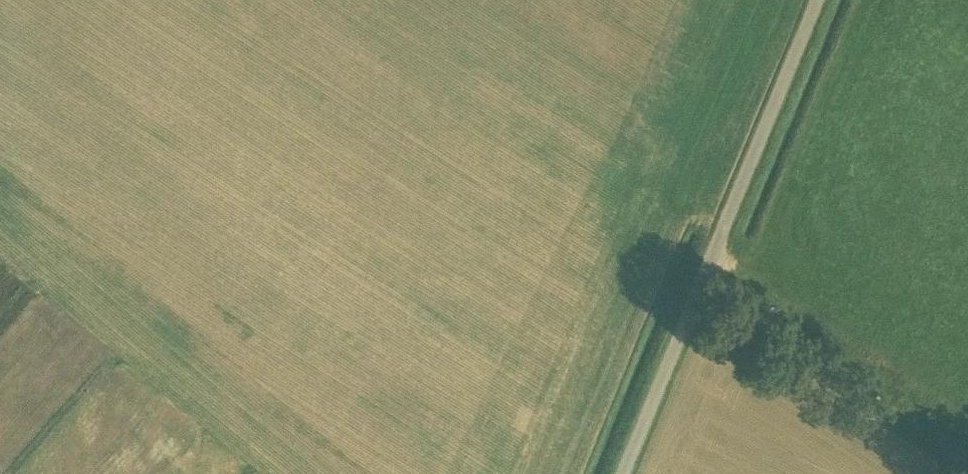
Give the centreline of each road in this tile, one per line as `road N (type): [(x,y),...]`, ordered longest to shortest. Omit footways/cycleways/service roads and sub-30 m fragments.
road 1 (track): [(623,473),(799,0)]

